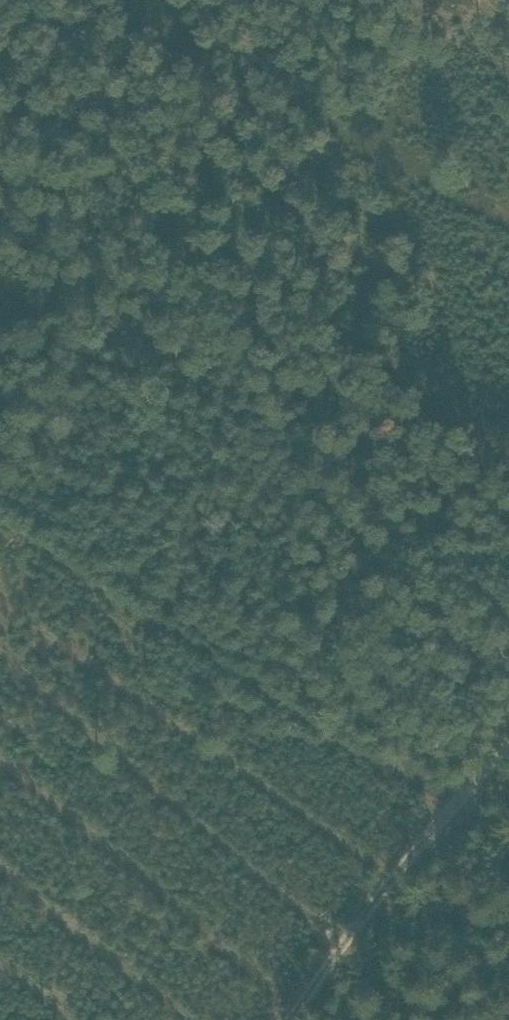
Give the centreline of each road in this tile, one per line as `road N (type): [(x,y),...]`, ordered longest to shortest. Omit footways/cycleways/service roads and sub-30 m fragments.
road 1 (track): [(508,834),(453,799),(286,1019)]

